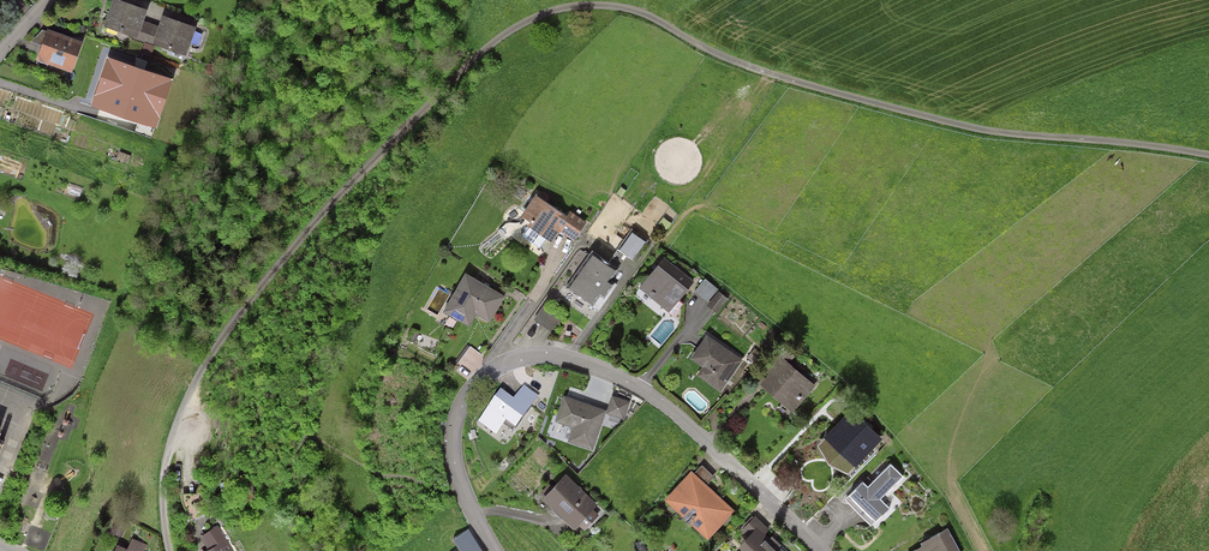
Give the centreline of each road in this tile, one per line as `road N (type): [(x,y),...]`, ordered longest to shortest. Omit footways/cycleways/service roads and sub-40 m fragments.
road 1 (residential): [(1208,155),(985,131),(776,77),(616,6),(545,11),(483,50),(308,227),(244,306),(175,425),(163,495),(169,550)]
road 2 (residential): [(495,550),(461,493),(453,459),(458,410),(493,367),(556,358),(645,391),(817,550)]

